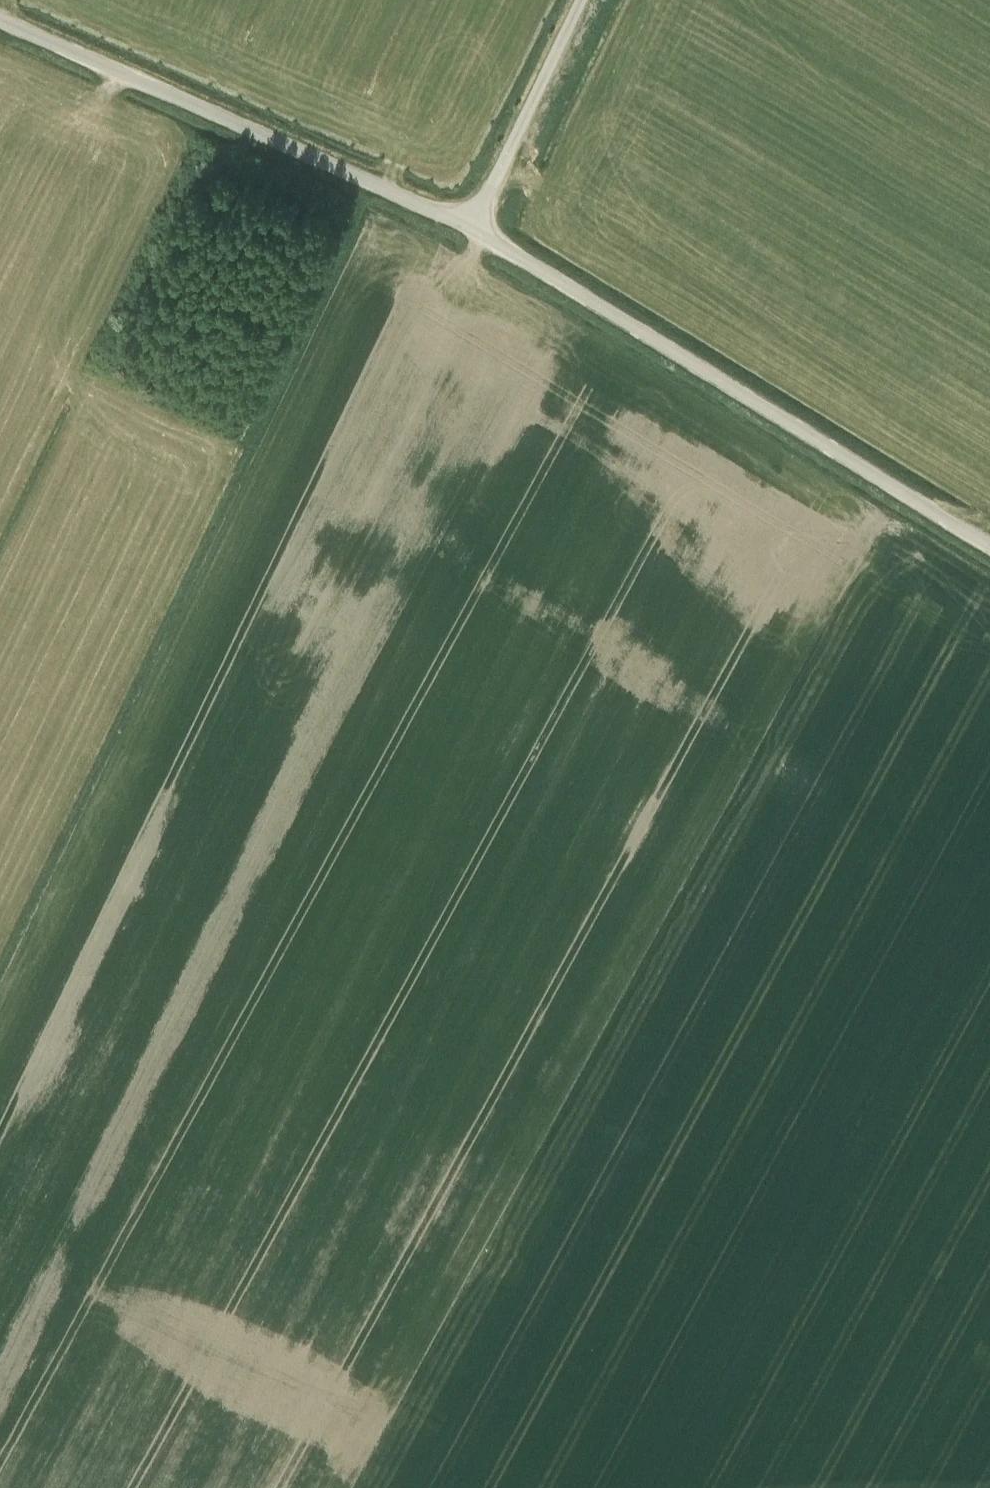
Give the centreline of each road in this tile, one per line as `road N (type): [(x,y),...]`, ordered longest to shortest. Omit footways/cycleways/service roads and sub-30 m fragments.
road 1 (unclassified): [(989,539),(477,223)]
road 2 (unclassified): [(477,223),(0,14)]
road 3 (unclassified): [(477,223),(583,0)]

